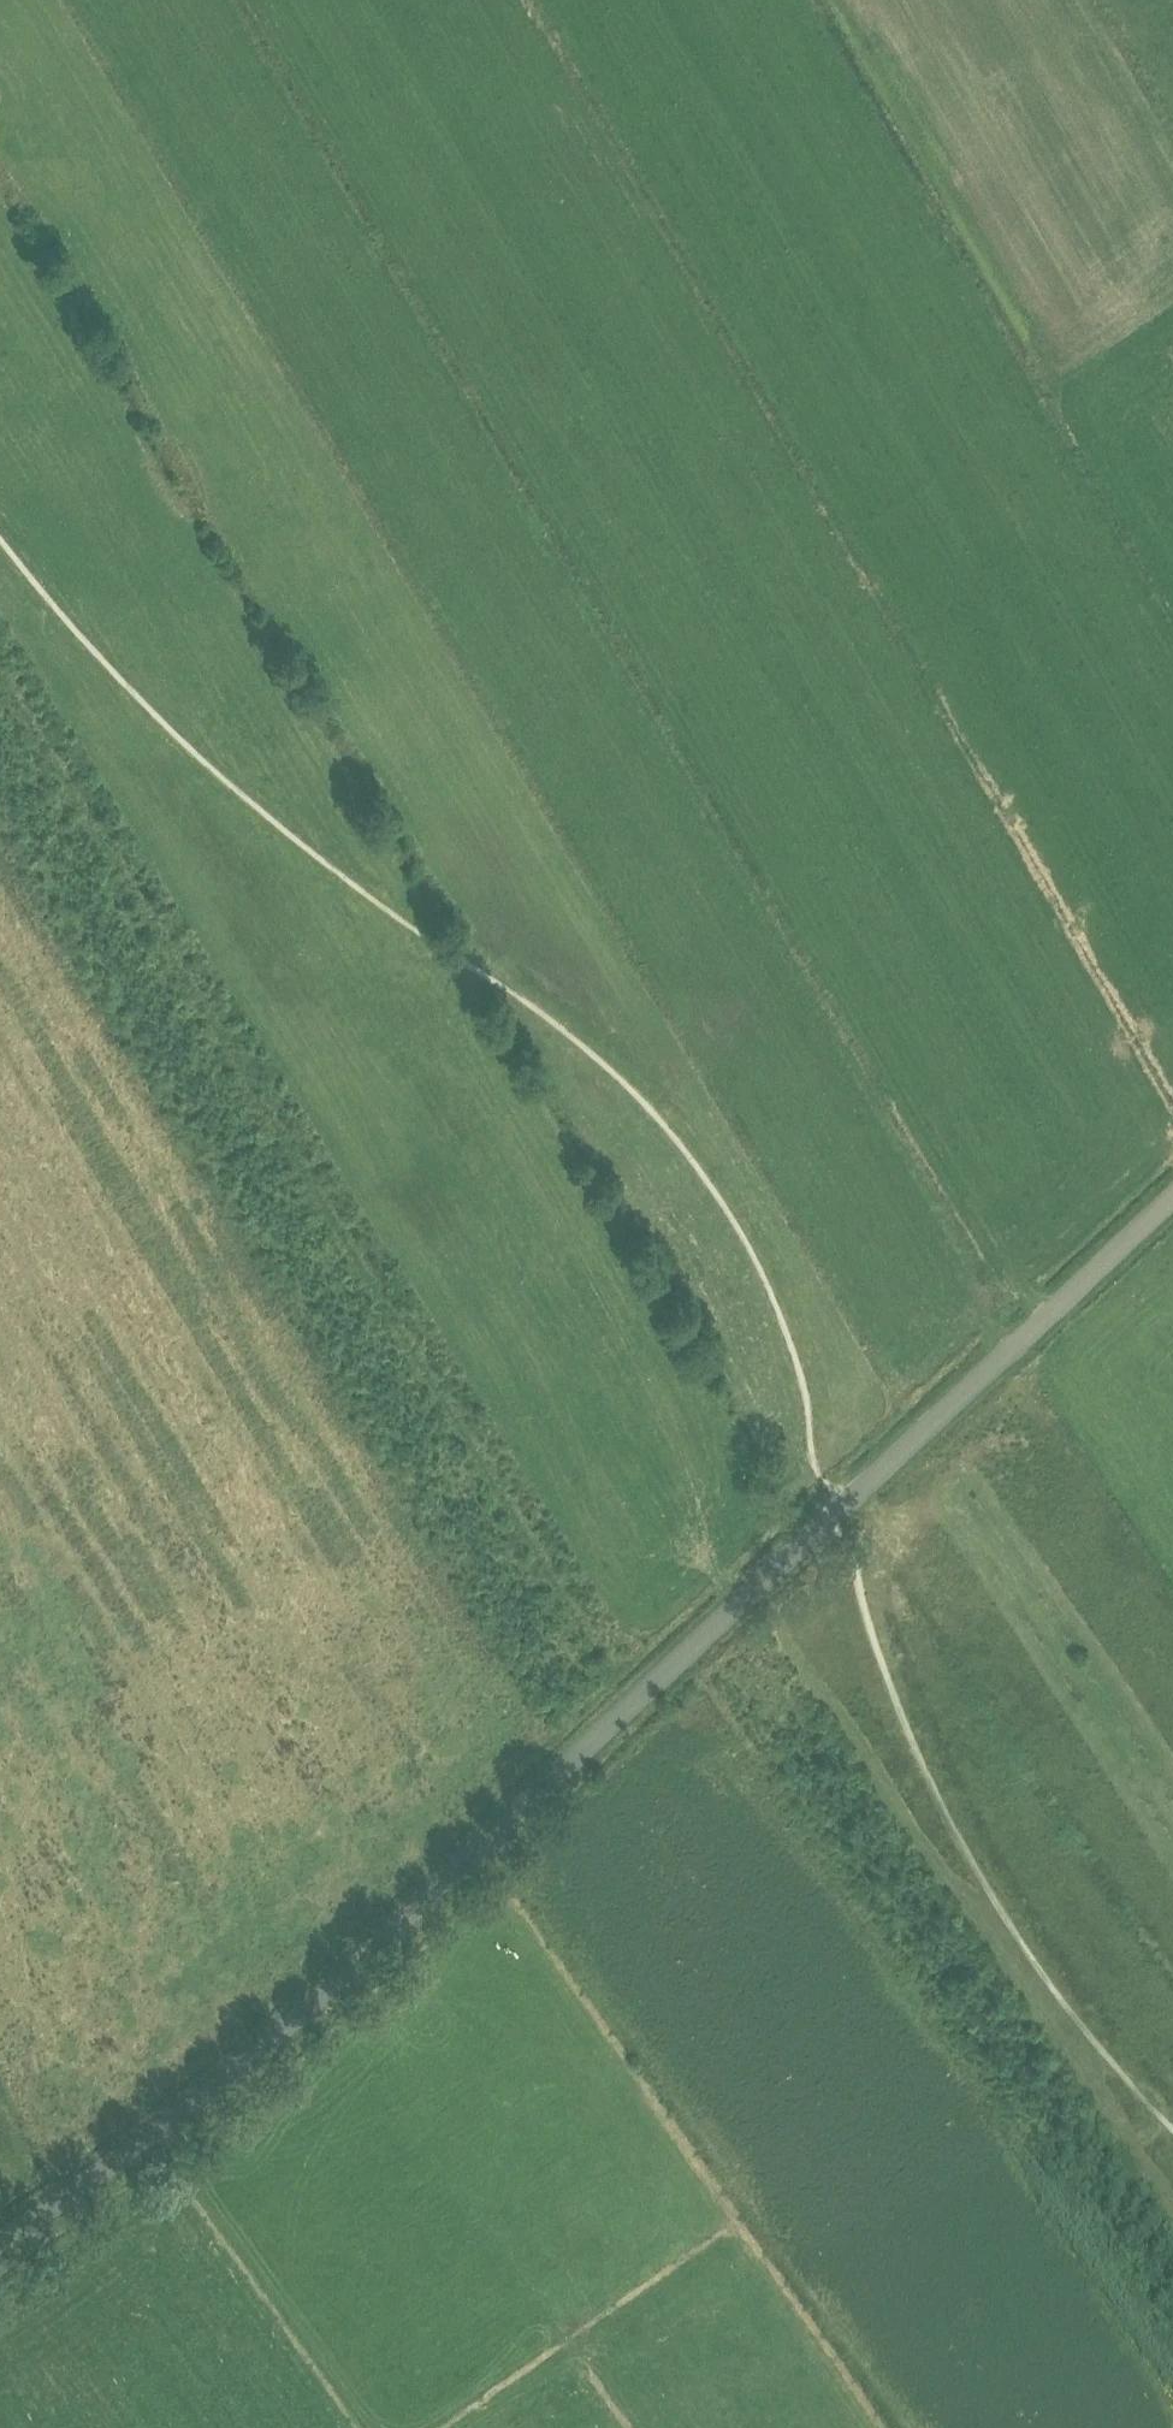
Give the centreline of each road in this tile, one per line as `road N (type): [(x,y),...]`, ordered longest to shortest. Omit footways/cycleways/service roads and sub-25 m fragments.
road 1 (unclassified): [(0,2252),(139,2158),(375,1958),(1172,1197)]

